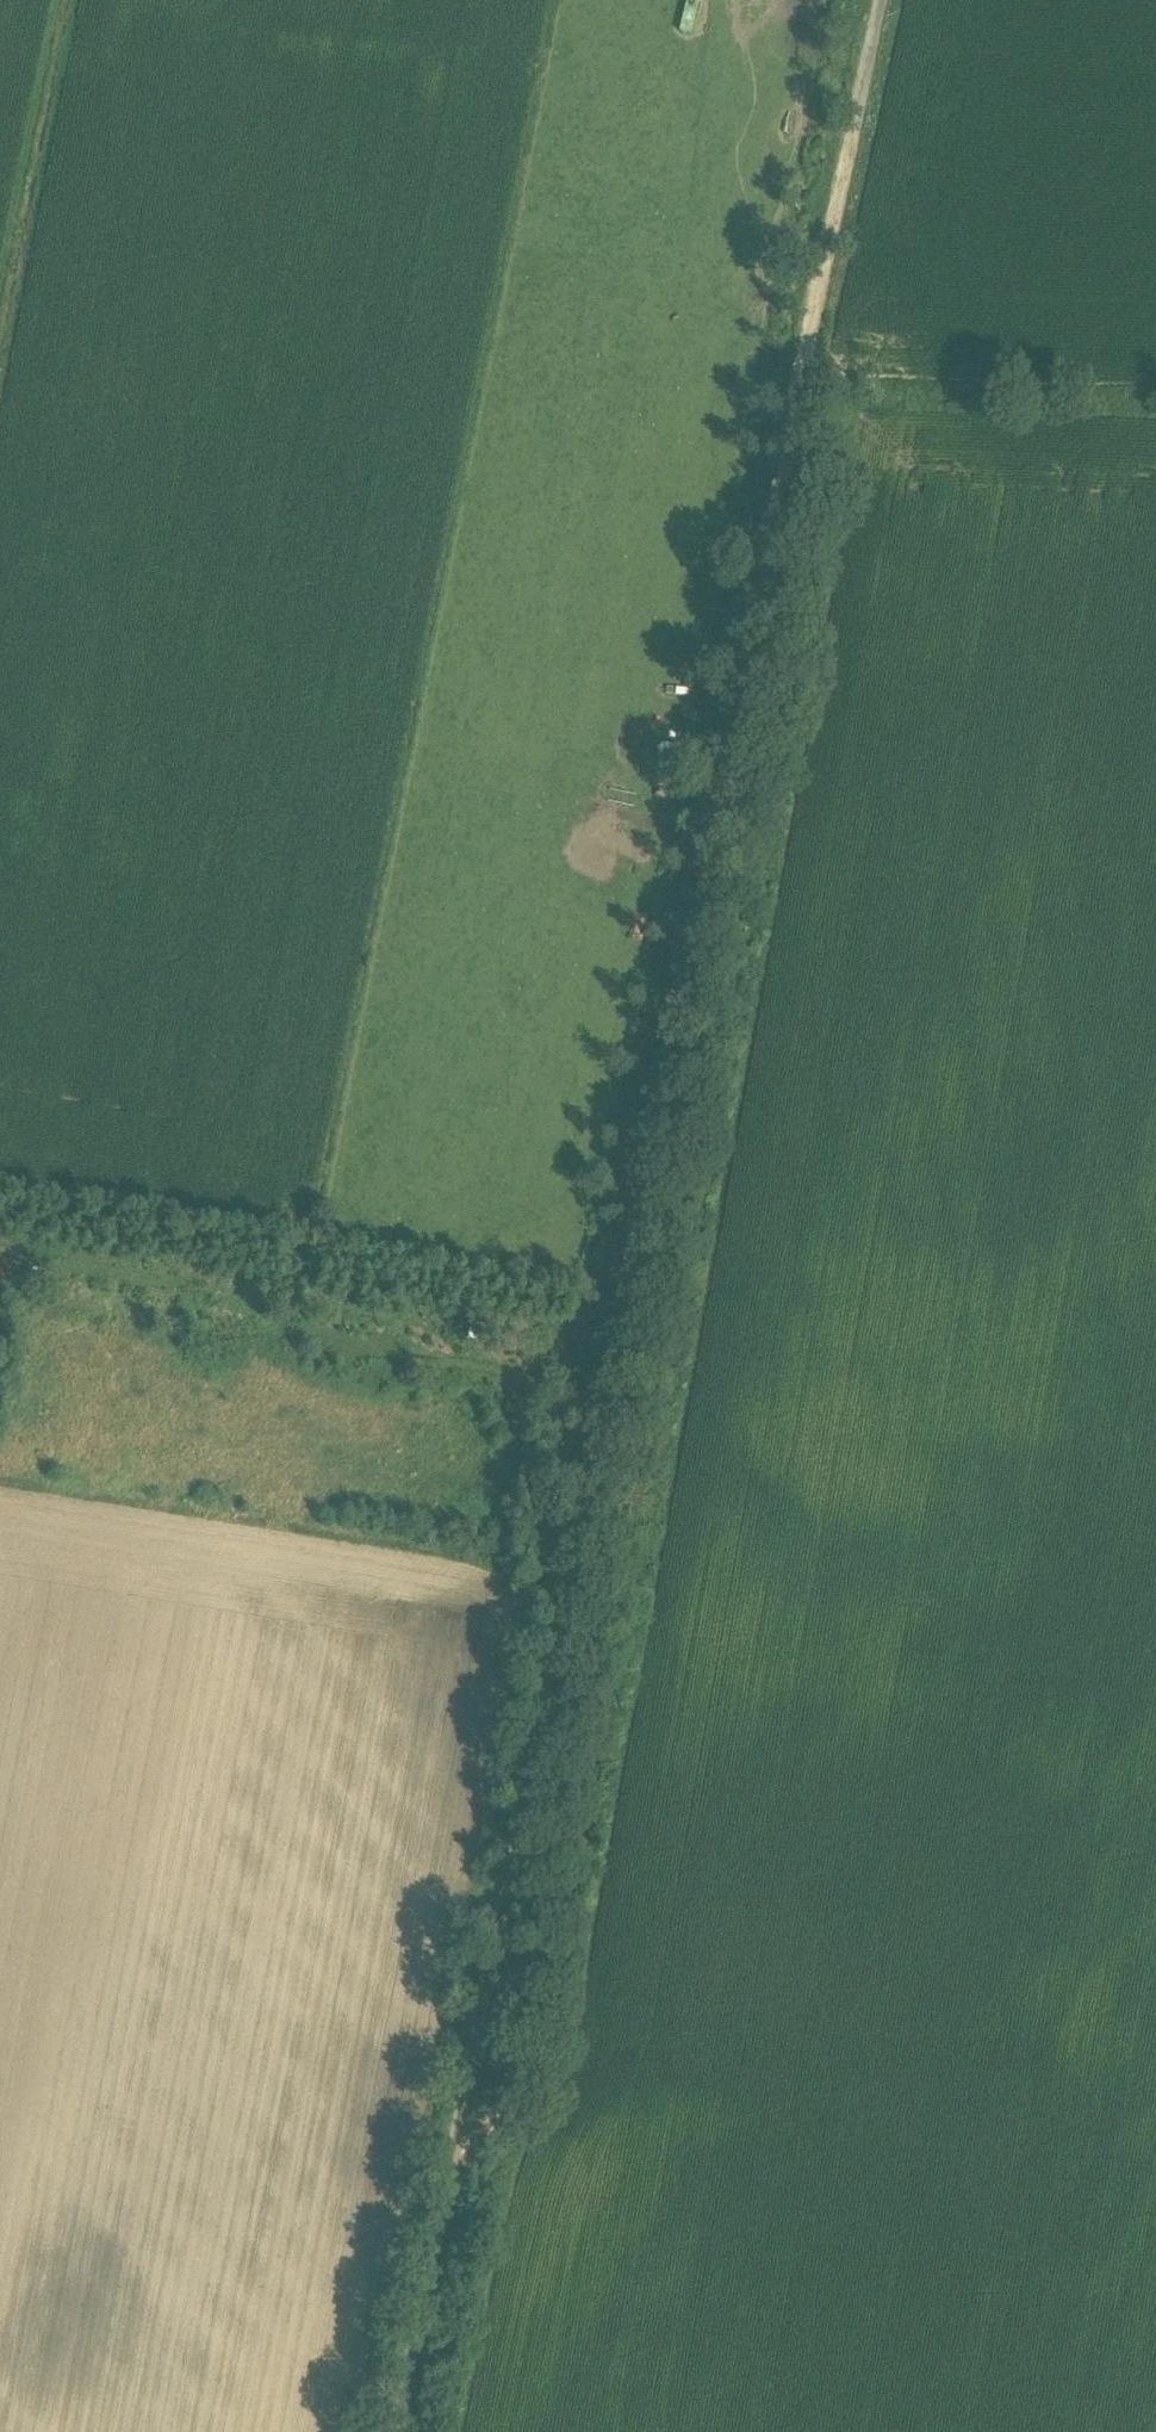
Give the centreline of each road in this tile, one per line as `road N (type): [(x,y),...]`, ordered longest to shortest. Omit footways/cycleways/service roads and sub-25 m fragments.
road 1 (track): [(885,0),(392,2431)]

